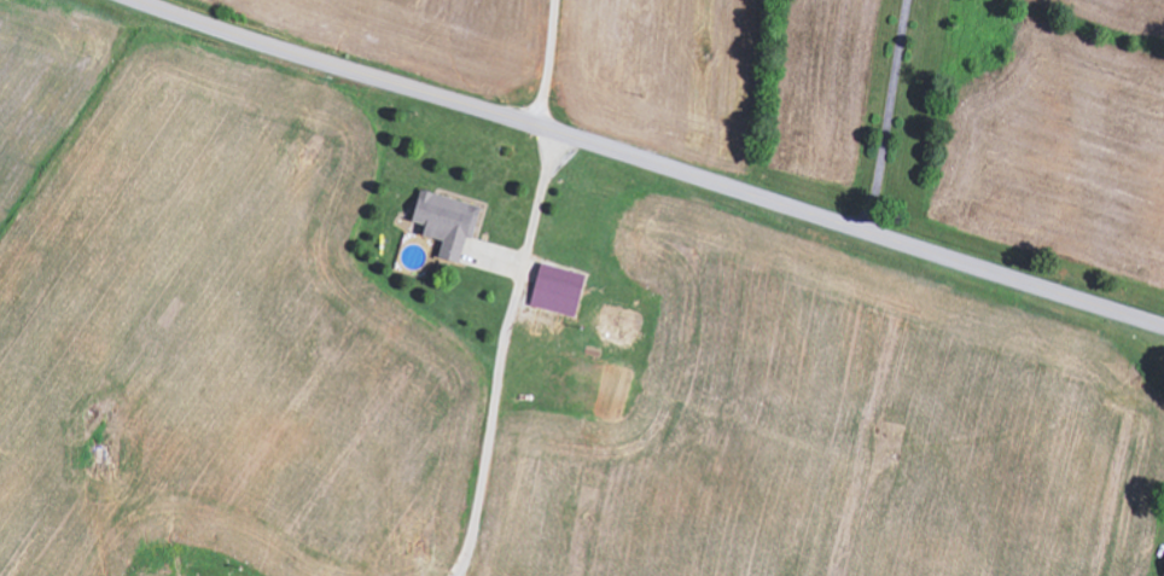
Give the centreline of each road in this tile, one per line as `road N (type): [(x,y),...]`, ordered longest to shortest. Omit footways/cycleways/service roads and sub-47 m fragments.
road 1 (secondary): [(1163,325),(141,0)]

